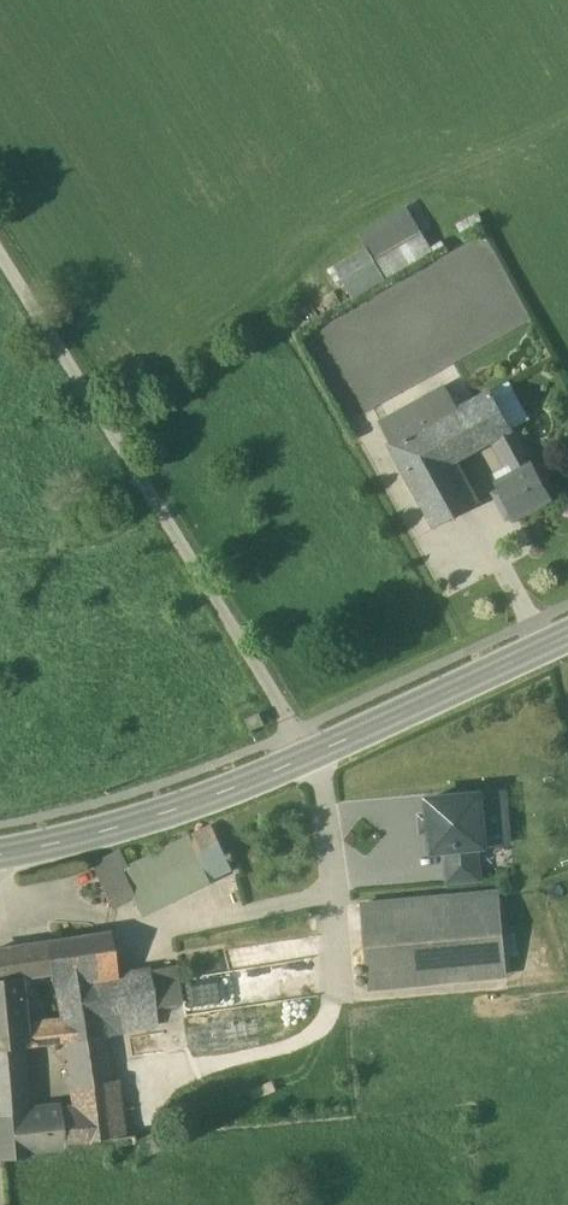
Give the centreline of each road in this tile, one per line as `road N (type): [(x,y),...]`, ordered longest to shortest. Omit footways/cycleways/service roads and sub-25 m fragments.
road 1 (tertiary): [(0,854),(157,818),(238,787),(567,637)]
road 2 (track): [(0,240),(299,728)]

